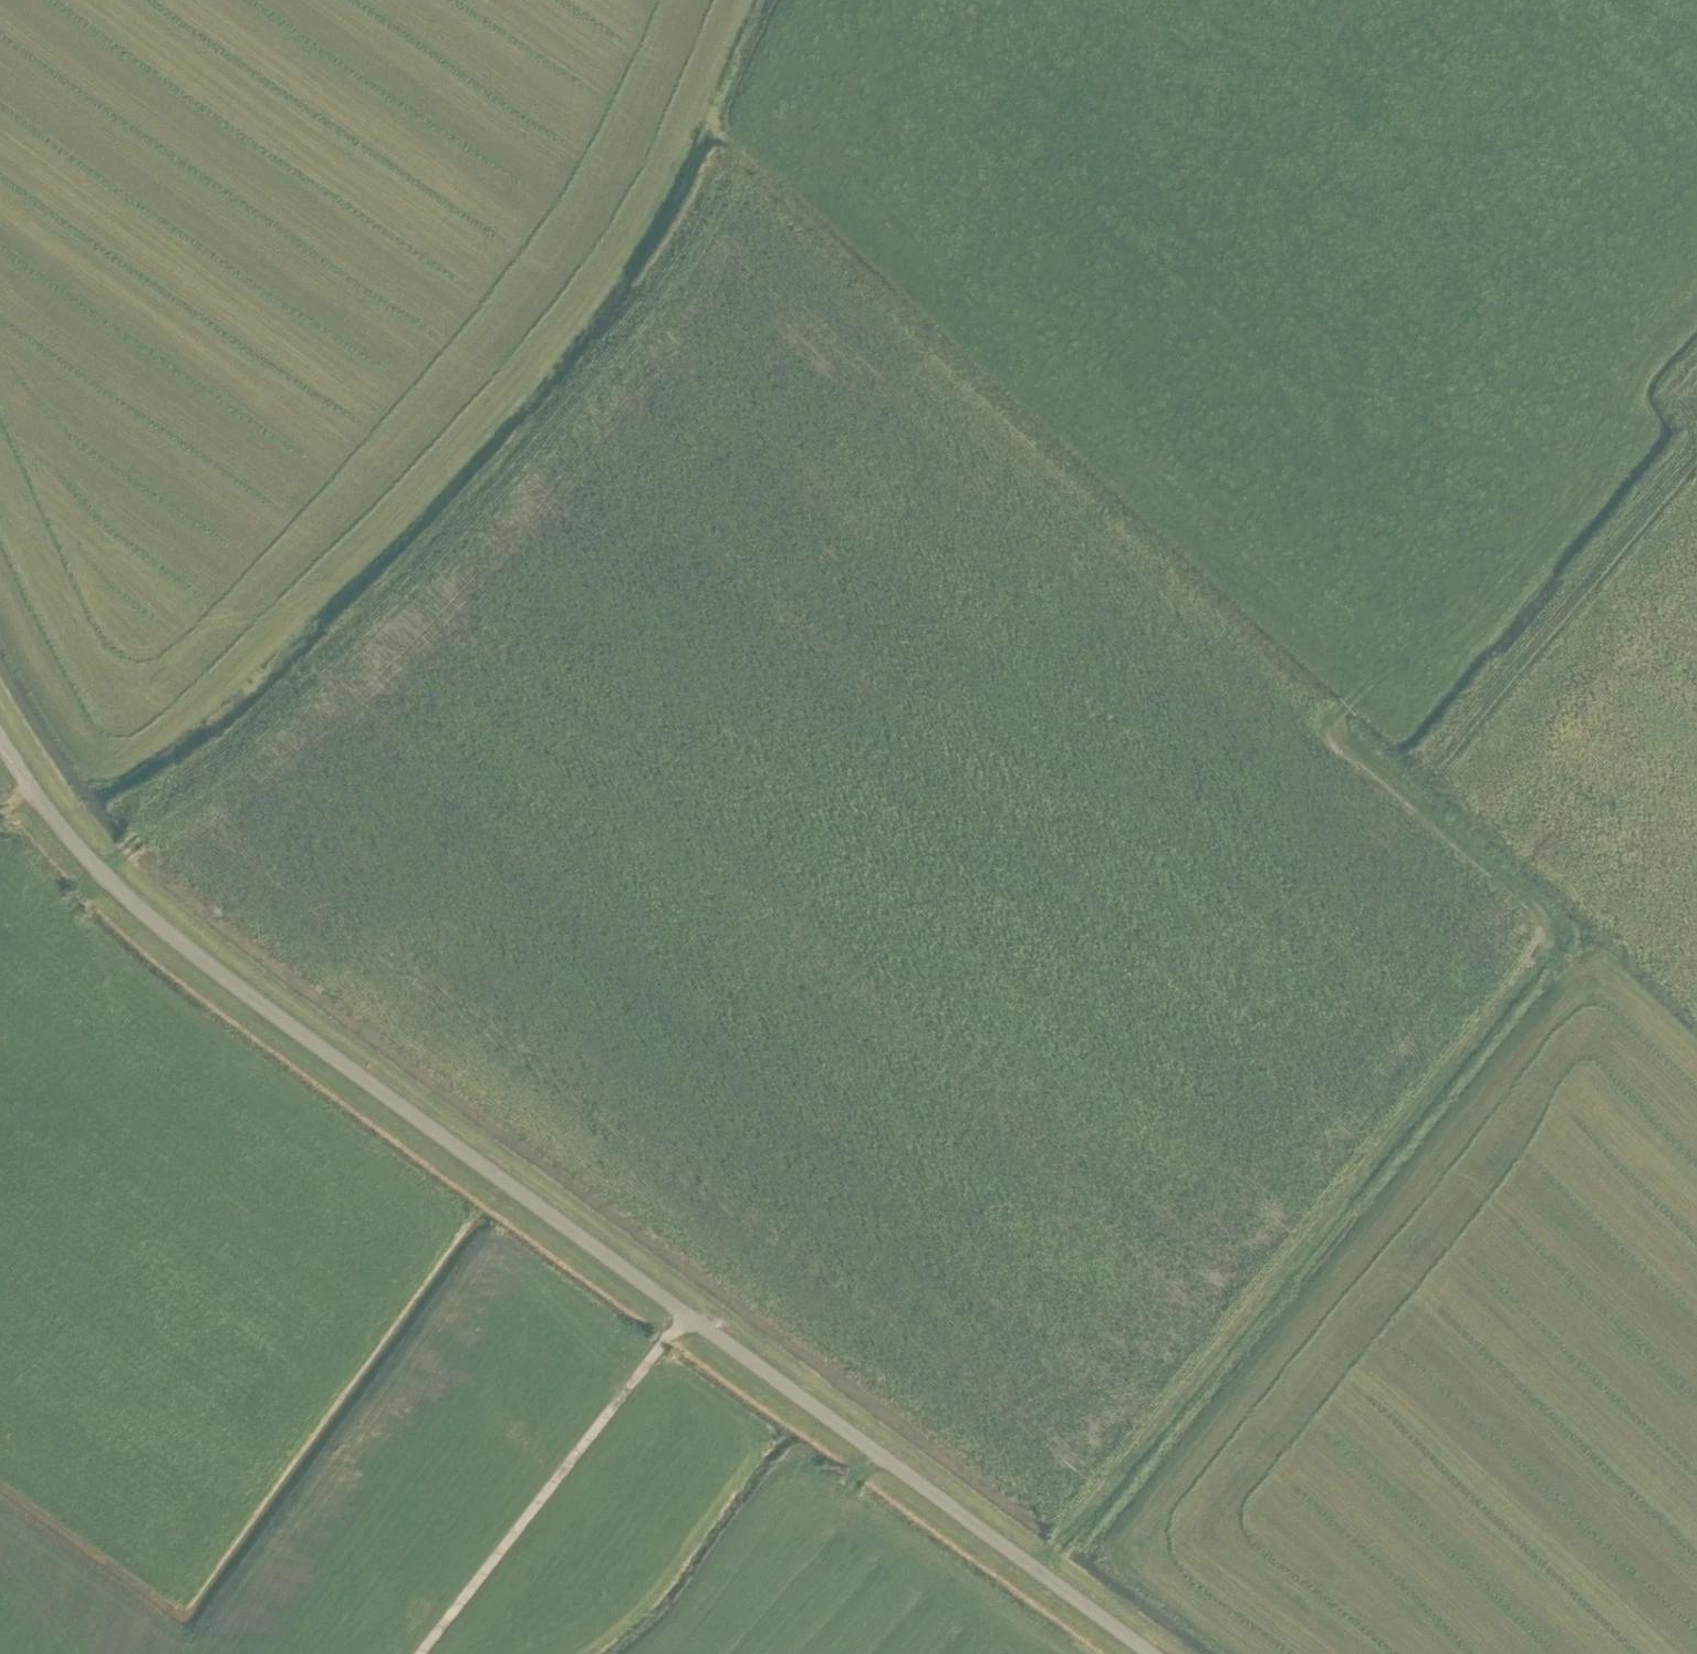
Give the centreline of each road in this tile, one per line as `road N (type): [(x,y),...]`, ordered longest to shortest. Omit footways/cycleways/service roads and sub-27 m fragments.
road 1 (unclassified): [(1150,1653),(170,938),(72,840),(0,729)]
road 2 (track): [(421,1653),(664,1343),(690,1321)]

